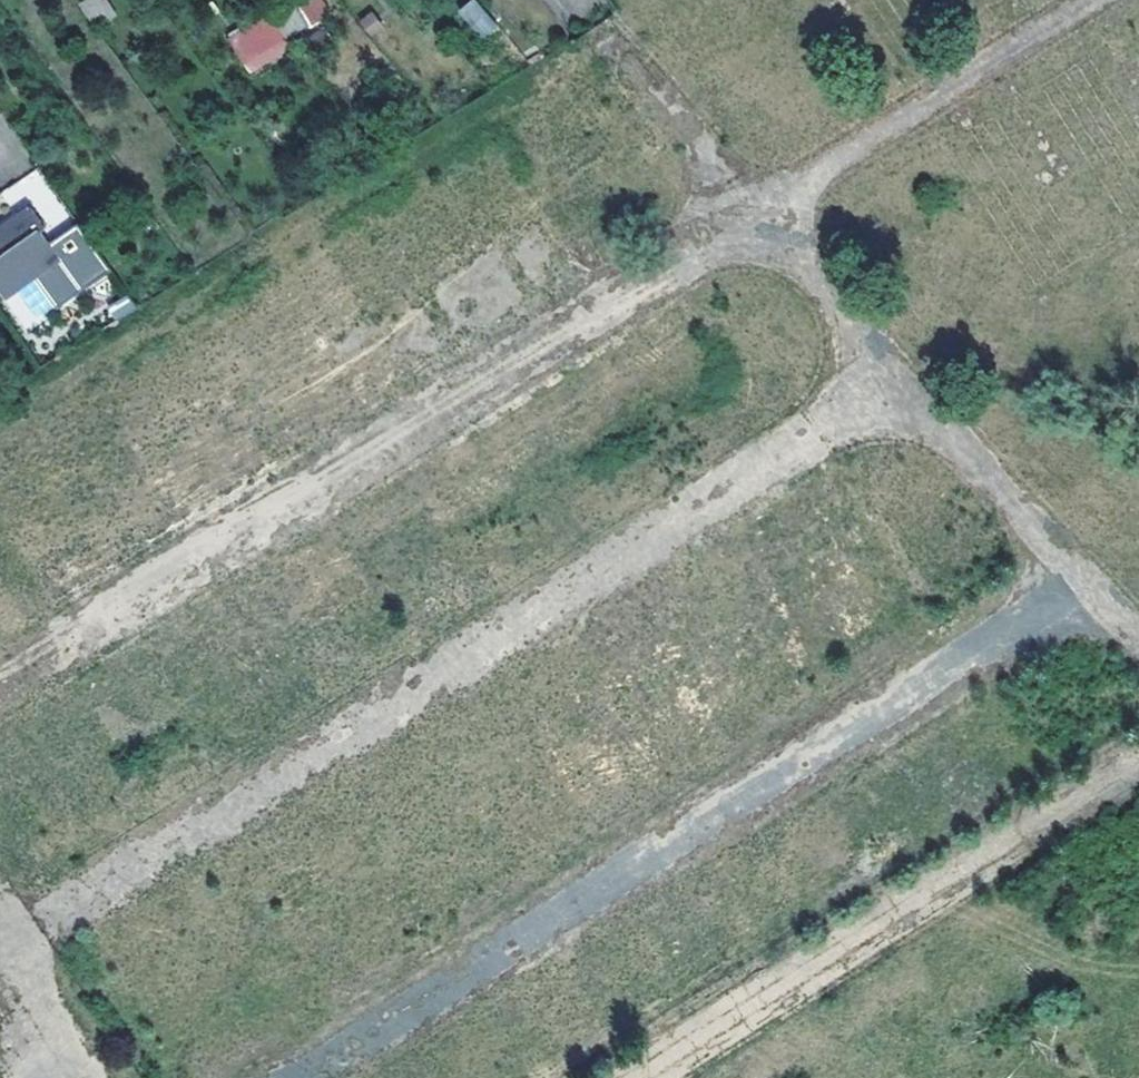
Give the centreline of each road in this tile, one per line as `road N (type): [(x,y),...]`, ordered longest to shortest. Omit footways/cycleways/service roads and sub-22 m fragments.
road 1 (track): [(2,944),(902,382),(1138,638)]
road 2 (track): [(0,686),(1093,0)]
road 3 (track): [(1087,582),(298,1077)]
road 4 (track): [(902,382),(598,24)]
road 5 (track): [(79,1077),(0,941)]

